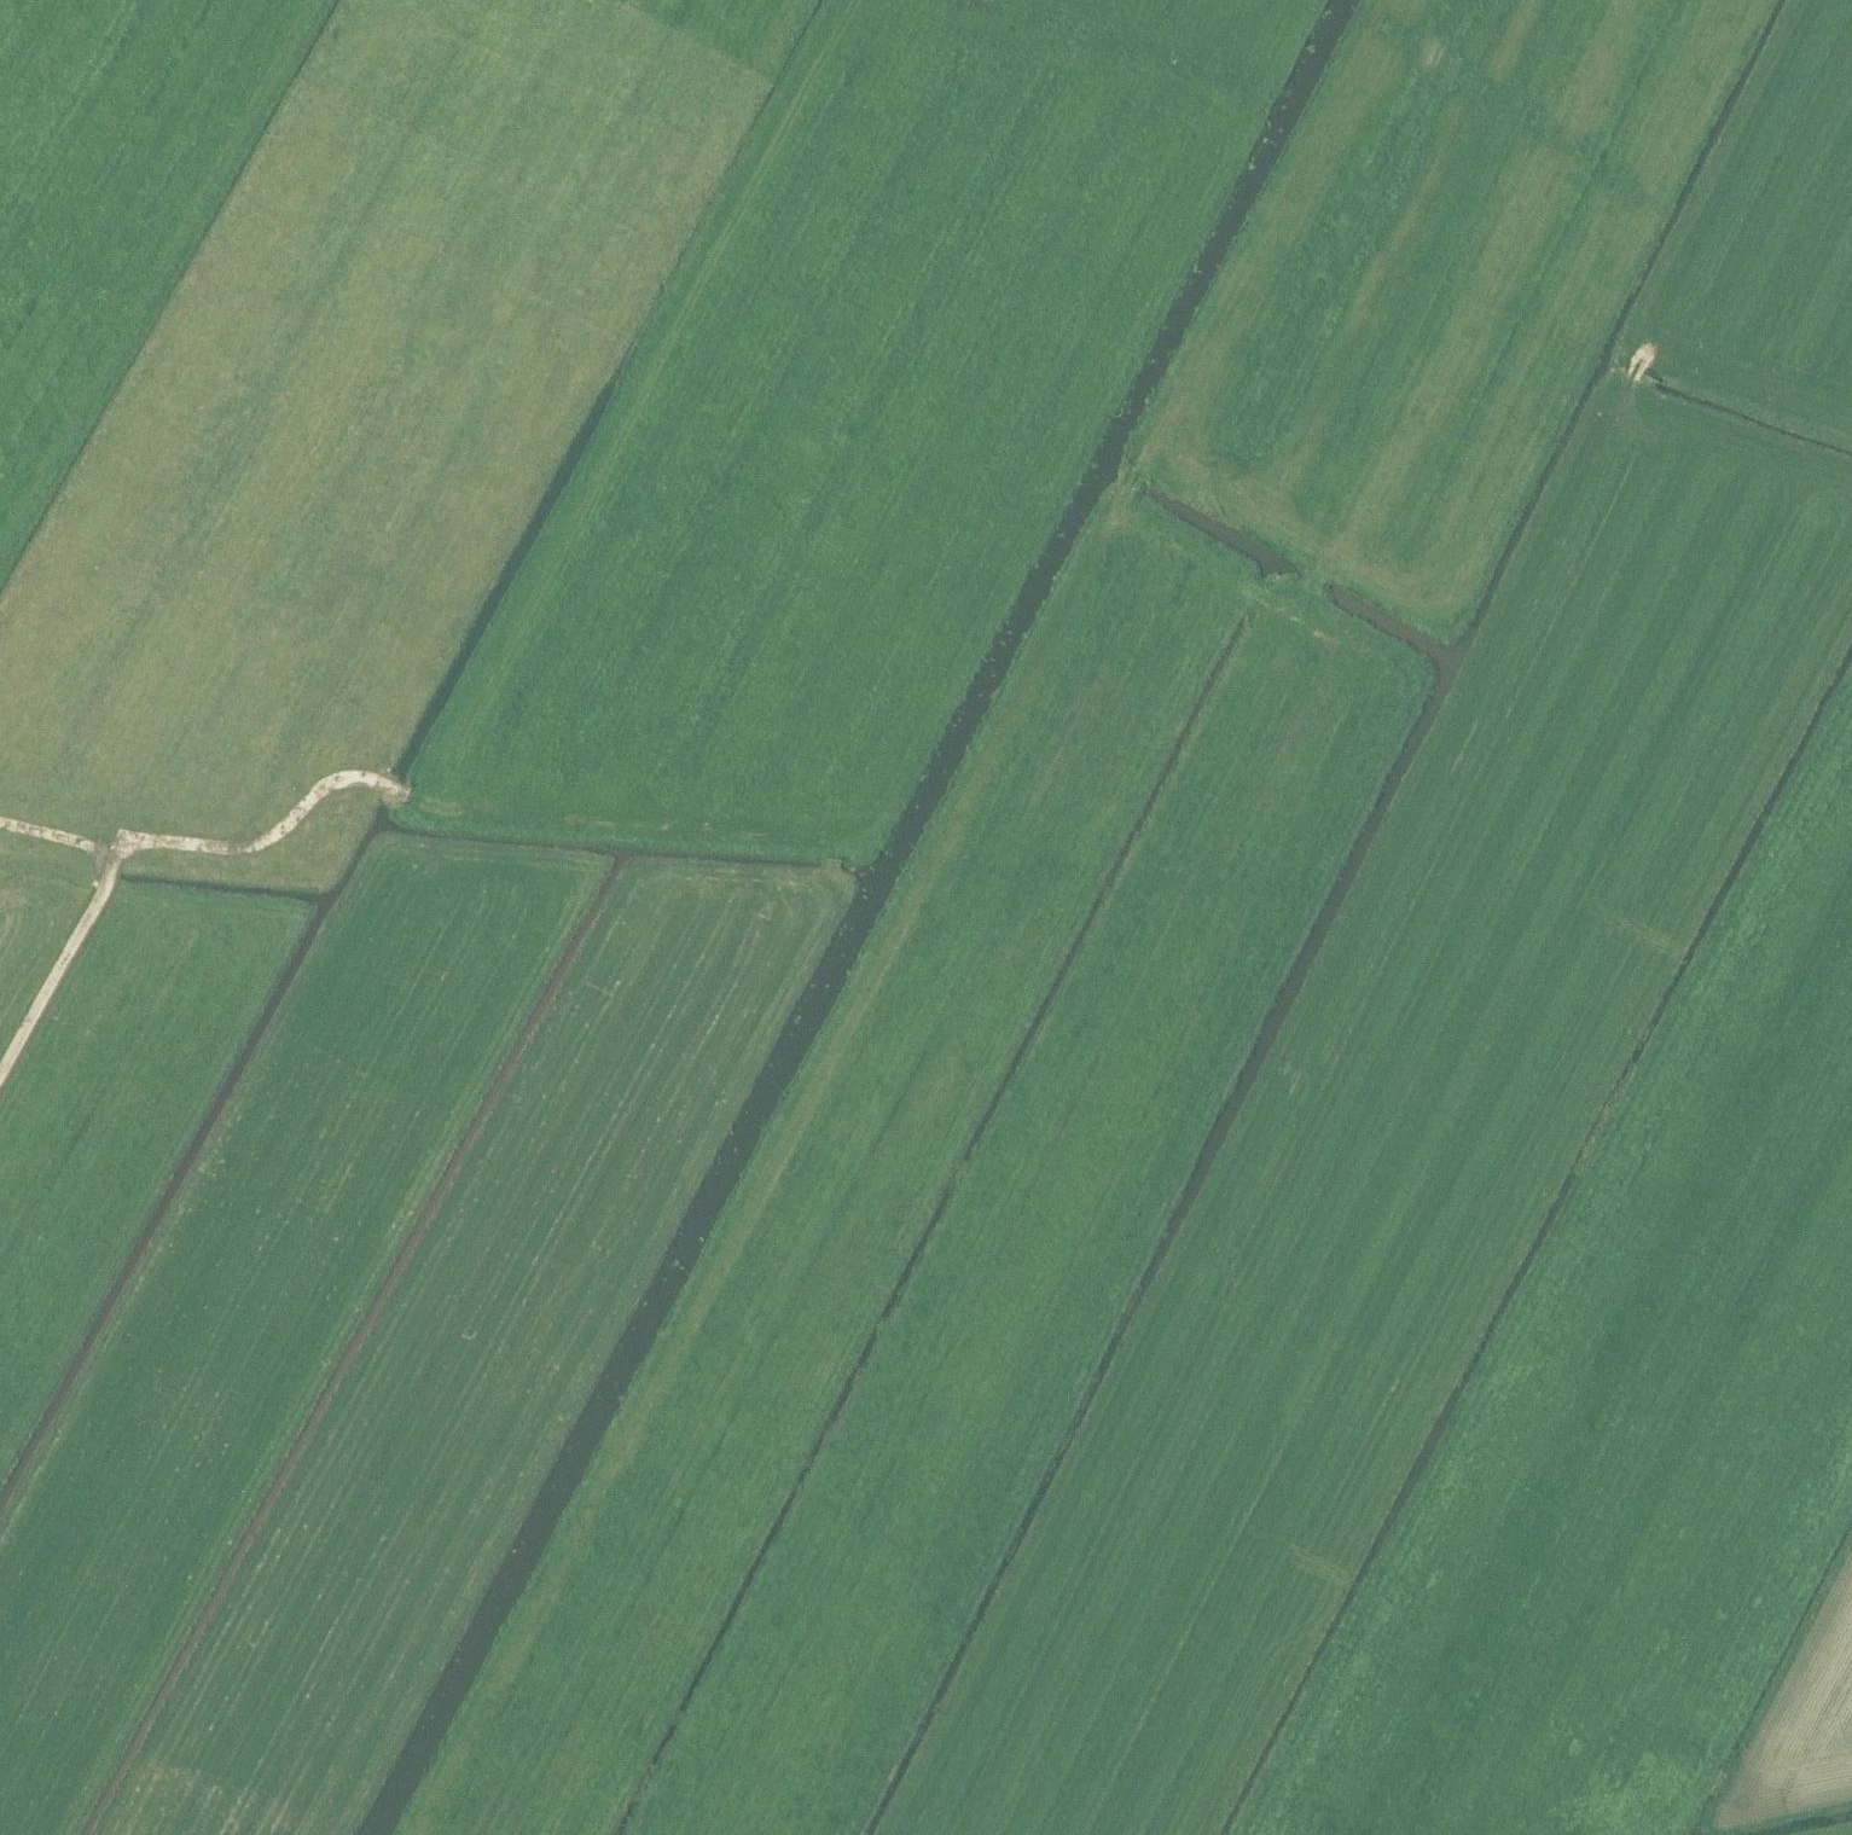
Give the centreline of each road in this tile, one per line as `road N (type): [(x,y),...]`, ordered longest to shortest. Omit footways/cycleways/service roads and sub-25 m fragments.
road 1 (track): [(0,1076),(145,819),(240,827),(278,818),(354,762),(421,785)]
road 2 (track): [(145,819),(48,817),(0,802)]

